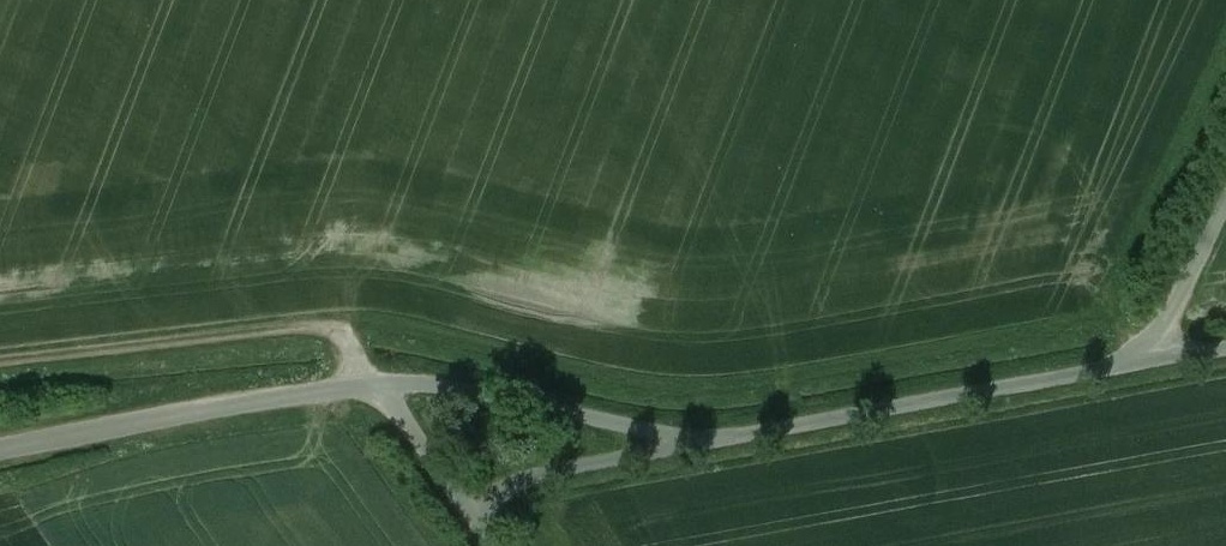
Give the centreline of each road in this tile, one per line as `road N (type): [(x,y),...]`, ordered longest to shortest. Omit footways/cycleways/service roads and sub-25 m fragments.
road 1 (unclassified): [(1150,364),(707,444)]
road 2 (track): [(368,388),(346,339),(313,326),(0,362)]
road 3 (unclassified): [(0,452),(213,408),(368,388)]
road 4 (unclassified): [(368,388),(446,387),(707,444)]
road 5 (unclassified): [(707,444),(544,476),(467,509)]
road 6 (unclassified): [(1225,199),(1150,364)]
road 7 (unclassified): [(368,388),(392,405),(467,509)]

